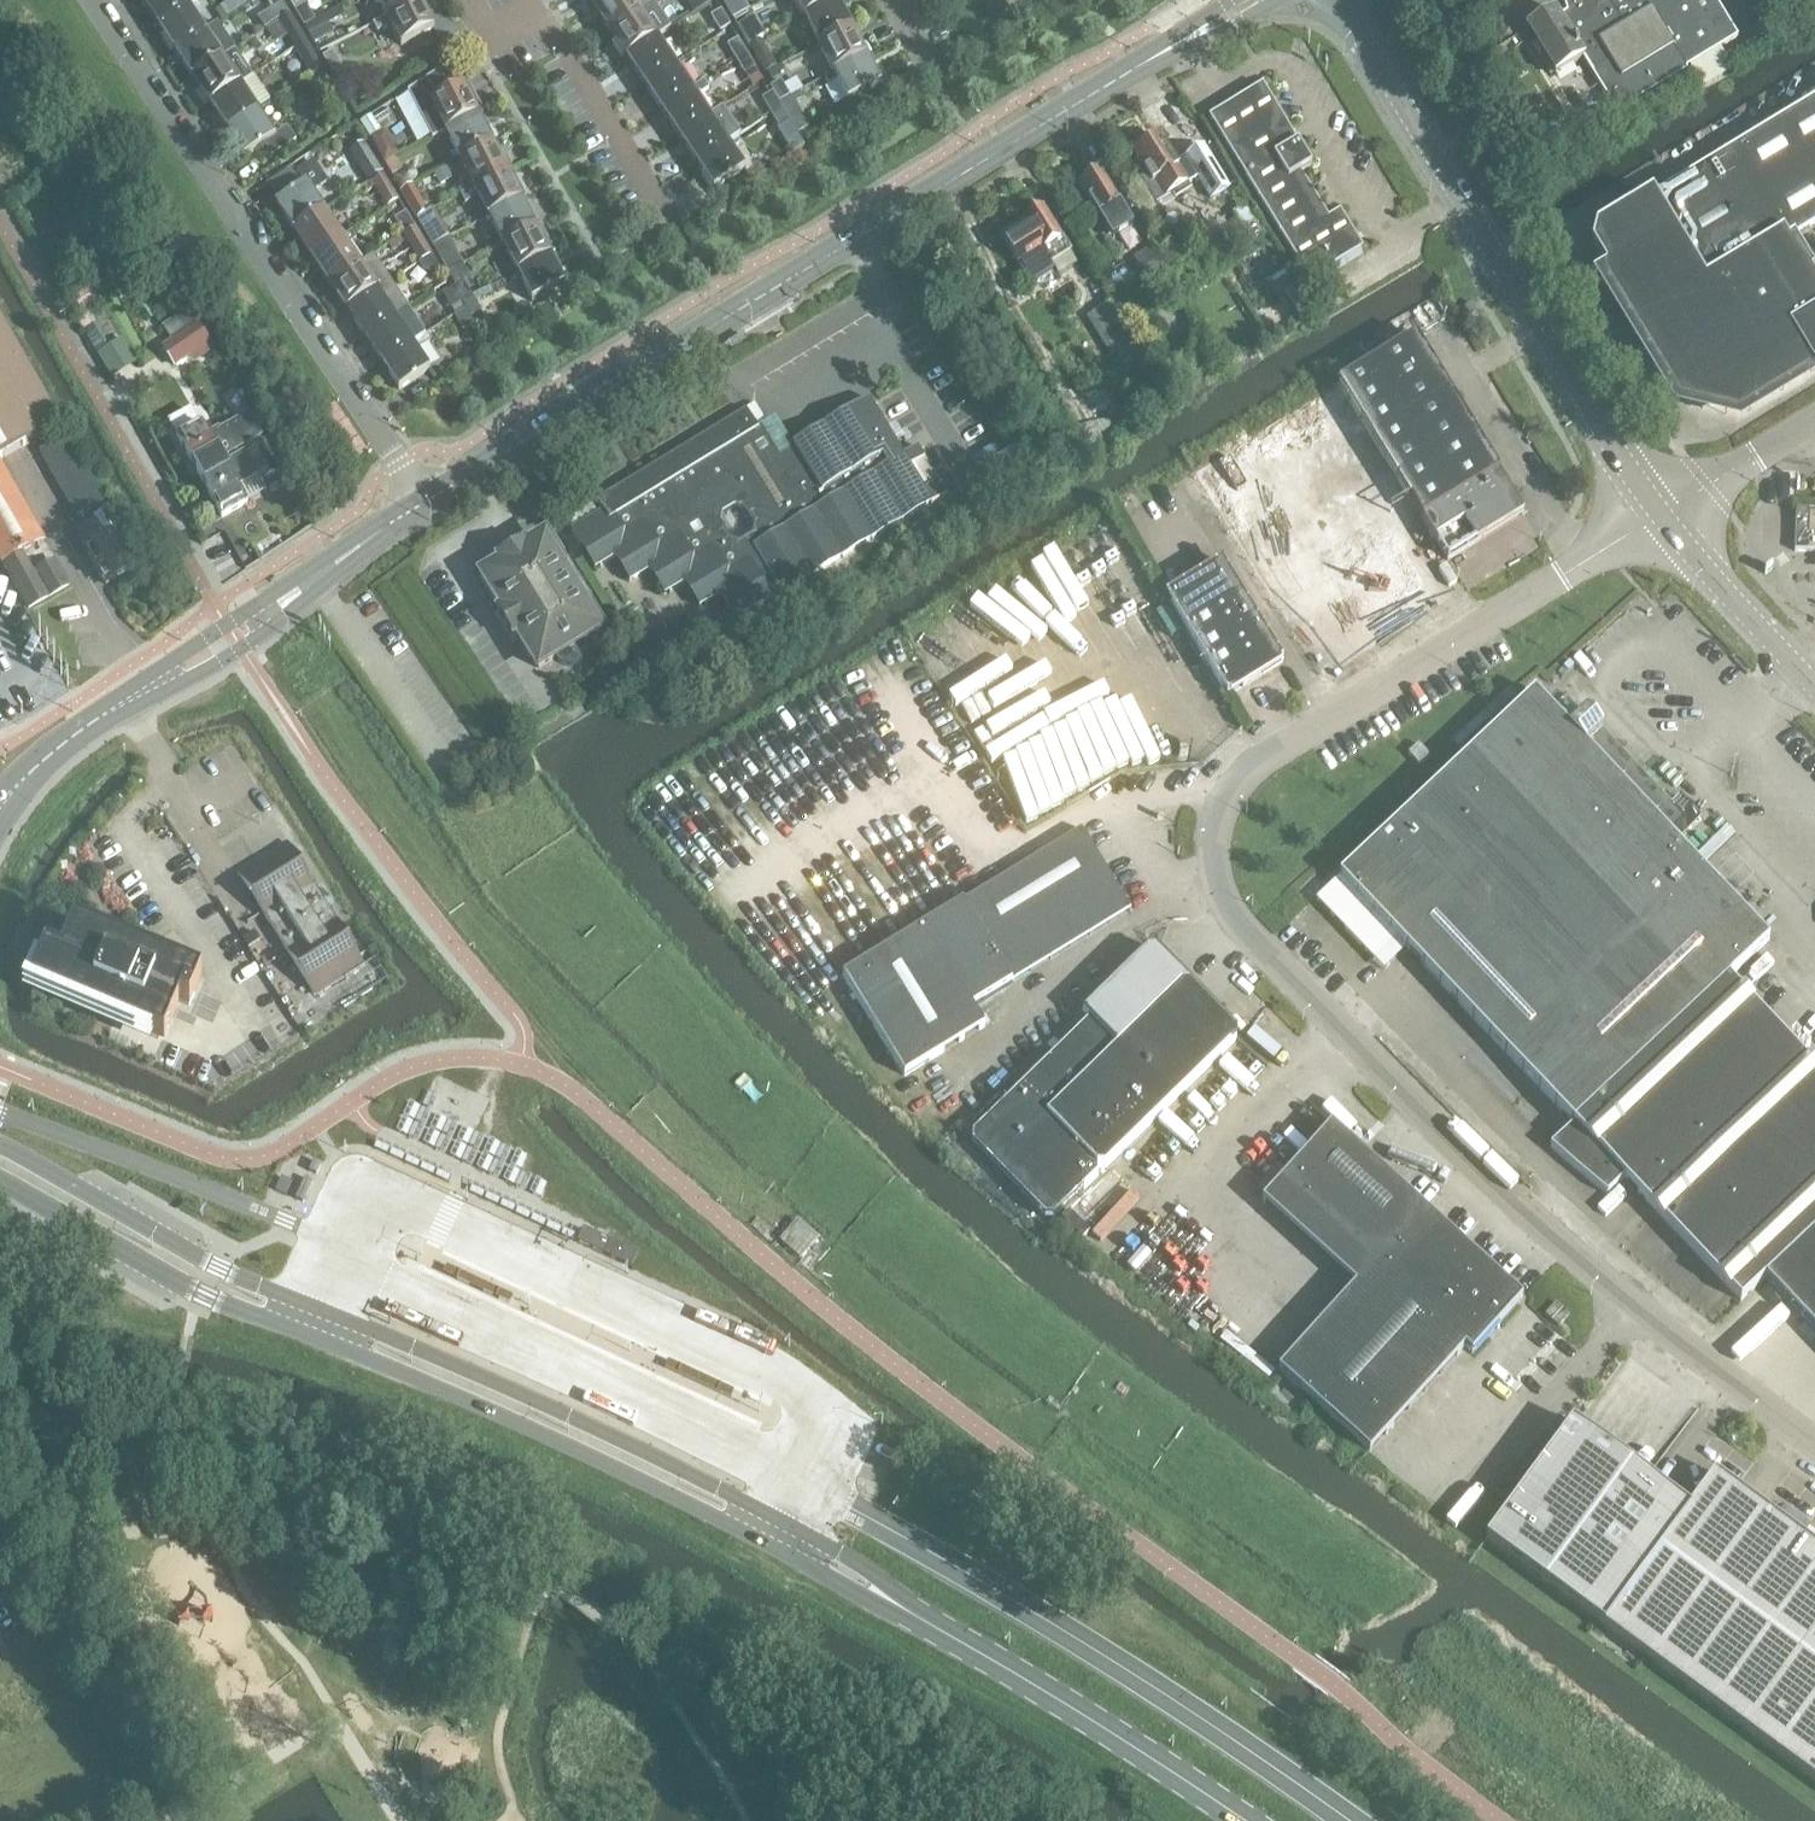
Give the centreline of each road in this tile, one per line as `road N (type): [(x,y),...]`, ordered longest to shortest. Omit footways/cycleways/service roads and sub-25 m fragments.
road 1 (unclassified): [(1814,1445),(1668,1329),(1292,983),(1253,923),(1237,880),(1234,827),(1245,794),(1278,762),(1660,513)]
road 2 (secondary): [(904,1606),(784,1521),(548,1406),(218,1267),(0,1145)]
road 3 (secondary): [(0,1178),(205,1295),(411,1376),(904,1606)]
road 4 (tertiary): [(427,503),(1254,0)]
road 5 (unclassified): [(1660,513),(1340,0)]
road 6 (residential): [(388,443),(93,0)]
road 7 (secondary): [(904,1606),(1243,1820)]
road 8 (residential): [(672,221),(536,16),(491,45),(465,0)]
road 9 (unclassified): [(1814,686),(1660,513)]
road 10 (tertiary): [(0,808),(24,777),(157,685)]
road 11 (tertiary): [(280,608),(427,503)]
road 12 (unclassified): [(1814,419),(1660,513)]
road 13 (tertiary): [(280,608),(237,620),(183,655),(157,685)]
road 14 (tertiary): [(157,685),(194,675),(256,637),(280,608)]

